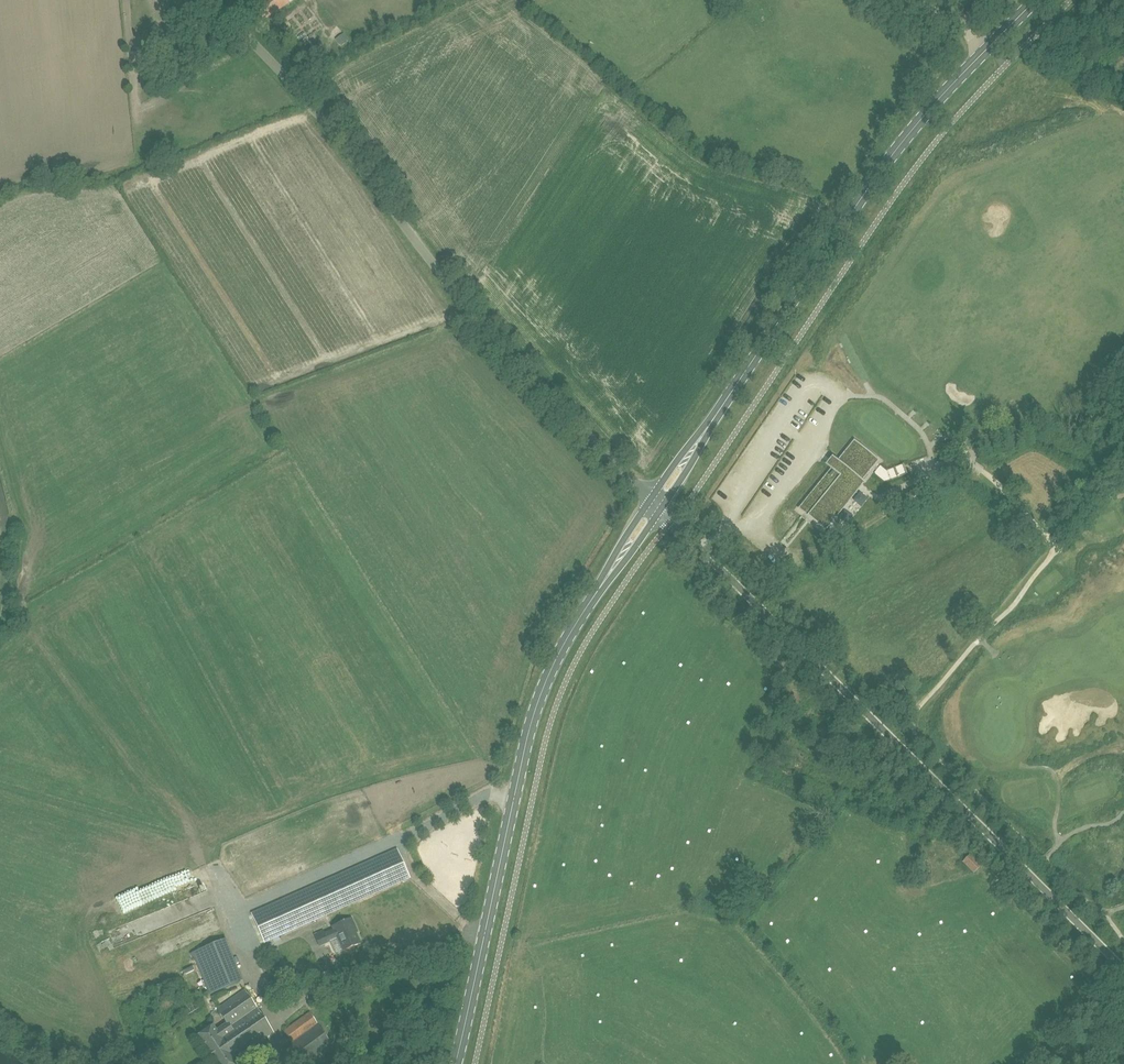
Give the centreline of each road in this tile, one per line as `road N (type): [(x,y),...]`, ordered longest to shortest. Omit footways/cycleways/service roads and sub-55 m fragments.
road 1 (unclassified): [(651,499),(470,312),(317,109),(214,0)]
road 2 (tertiary): [(1123,969),(660,509)]
road 3 (secondary): [(732,390),(903,143),(1035,0)]
road 4 (secondary): [(452,1063),(528,725),(586,608)]
road 5 (secondary): [(660,509),(732,390)]
road 6 (secondary): [(732,390),(651,499)]
road 7 (secondary): [(651,499),(586,608)]
road 8 (secondary): [(586,608),(660,509)]

